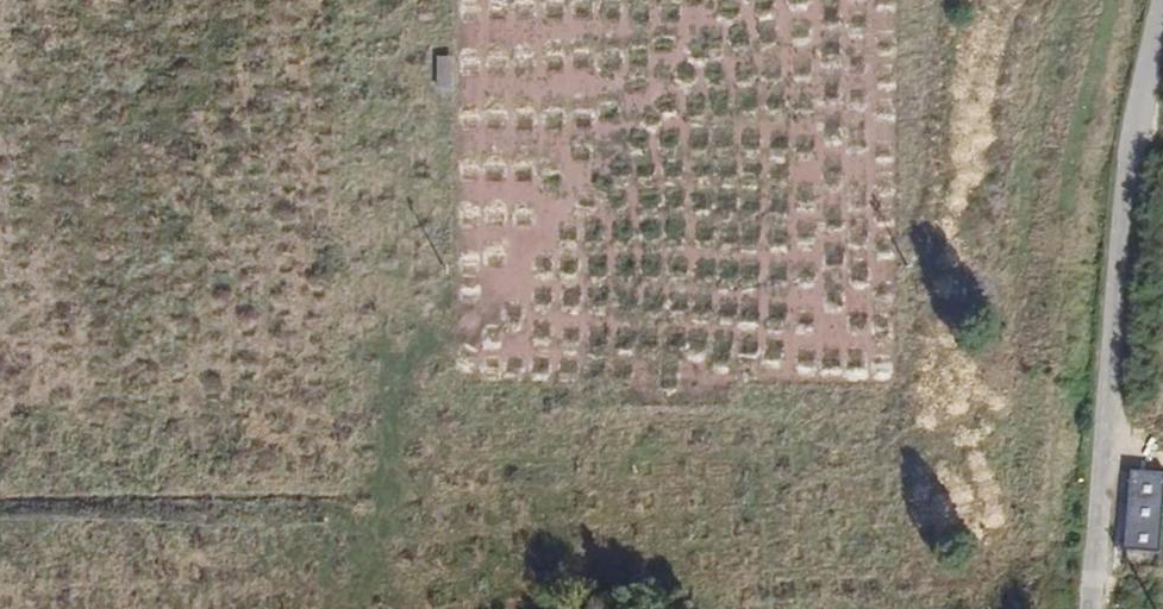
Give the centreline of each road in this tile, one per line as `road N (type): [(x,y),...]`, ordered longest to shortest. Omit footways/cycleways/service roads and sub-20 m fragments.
road 1 (residential): [(1153,0),(1123,126),(1079,608)]

